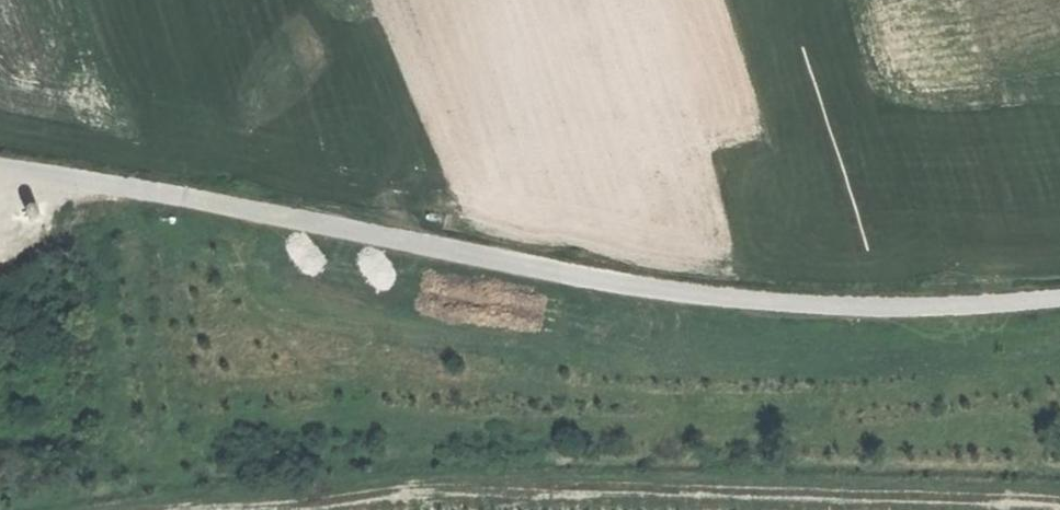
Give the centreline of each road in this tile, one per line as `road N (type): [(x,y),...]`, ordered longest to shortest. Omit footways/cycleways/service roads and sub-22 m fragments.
road 1 (track): [(0,177),(660,293),(914,312),(1059,298)]
road 2 (track): [(1026,509),(548,494),(260,509)]

